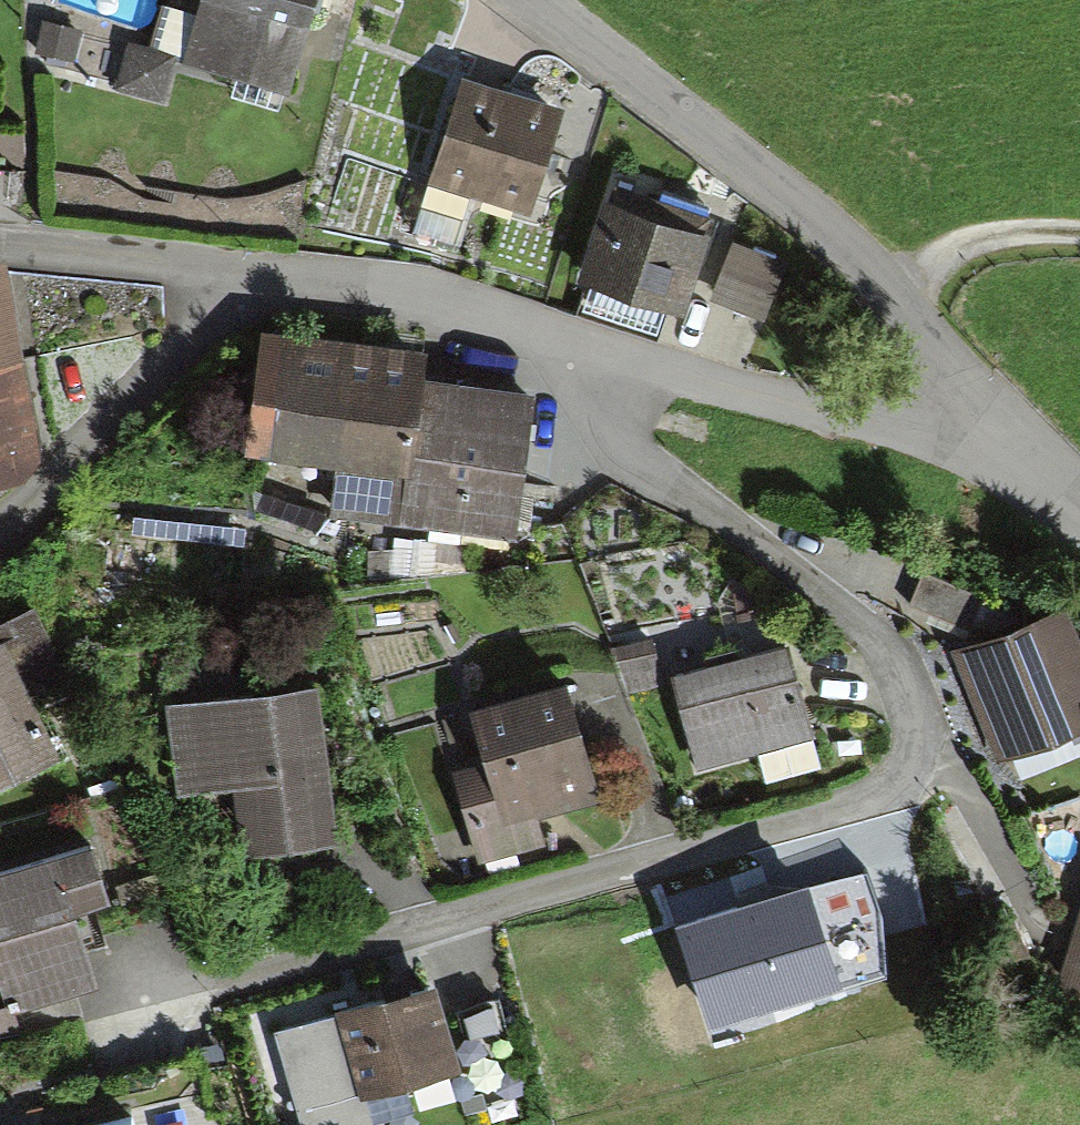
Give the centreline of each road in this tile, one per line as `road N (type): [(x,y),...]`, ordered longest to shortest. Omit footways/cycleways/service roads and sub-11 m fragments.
road 1 (residential): [(620,350),(612,415),(648,470),(763,538),(864,618),(903,672),(917,728),(906,763),(875,796),(749,837),(229,976)]
road 2 (residential): [(993,424),(899,299),(766,175),(525,0)]
road 3 (residential): [(620,350),(439,295),(208,261)]
road 4 (residential): [(993,424),(954,448),(620,350)]
road 5 (residential): [(208,261),(204,306),(0,523)]
road 6 (residential): [(208,261),(0,240)]

